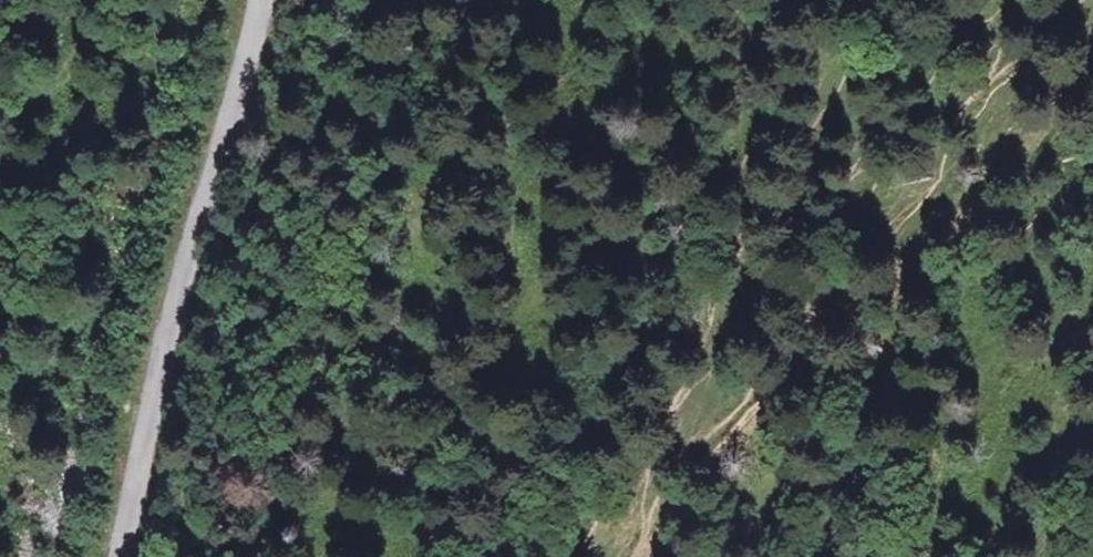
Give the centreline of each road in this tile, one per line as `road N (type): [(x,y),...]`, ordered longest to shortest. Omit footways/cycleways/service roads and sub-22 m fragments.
road 1 (unclassified): [(251,0),(173,273),(113,556)]

